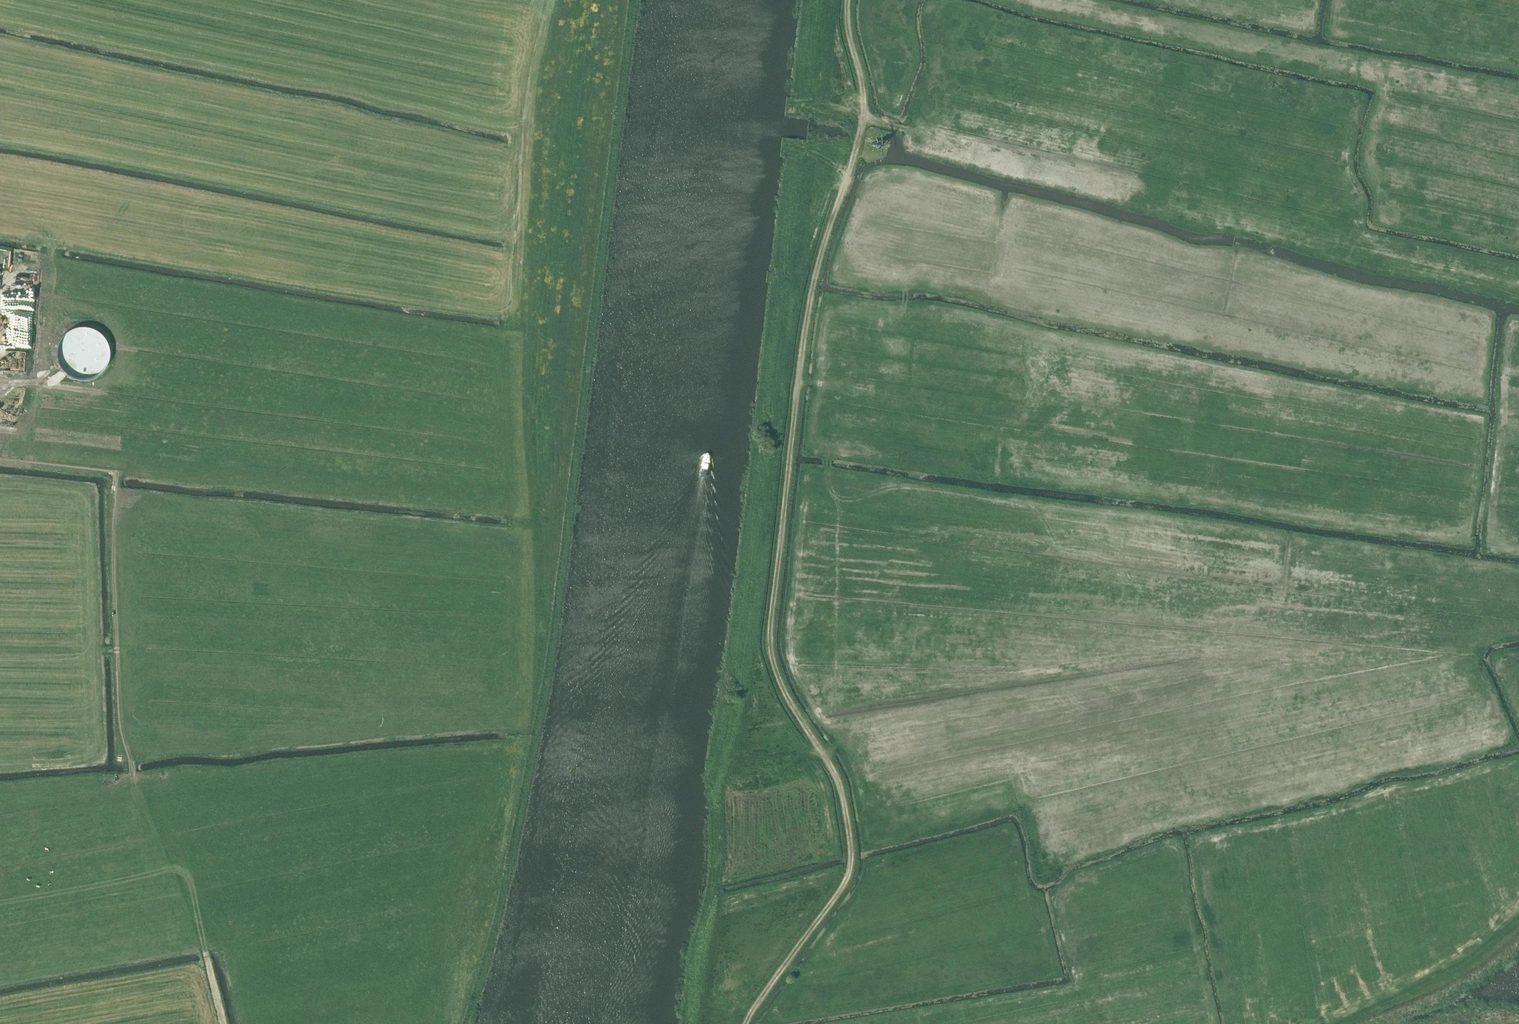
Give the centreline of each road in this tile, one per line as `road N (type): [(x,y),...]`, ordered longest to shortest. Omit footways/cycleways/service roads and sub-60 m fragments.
road 1 (track): [(747,1023),(853,862),(834,765),(790,702),(767,638),(806,315),(859,148),(865,87),(852,0)]

